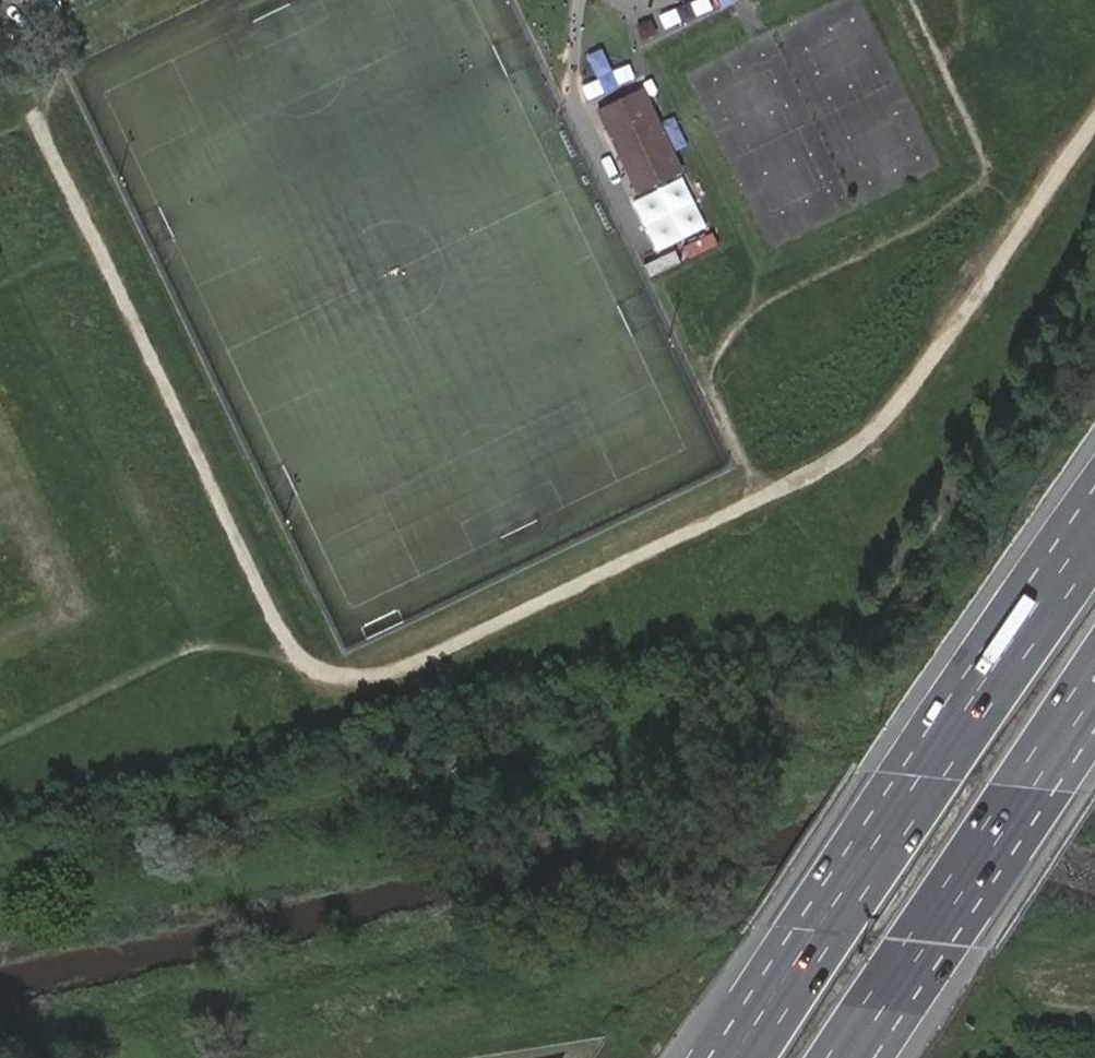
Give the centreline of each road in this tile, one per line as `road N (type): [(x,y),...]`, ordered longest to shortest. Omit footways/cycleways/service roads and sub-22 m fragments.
road 1 (motorway): [(1094,536),(744,1057)]
road 2 (motorway): [(840,1057),(1094,678)]

